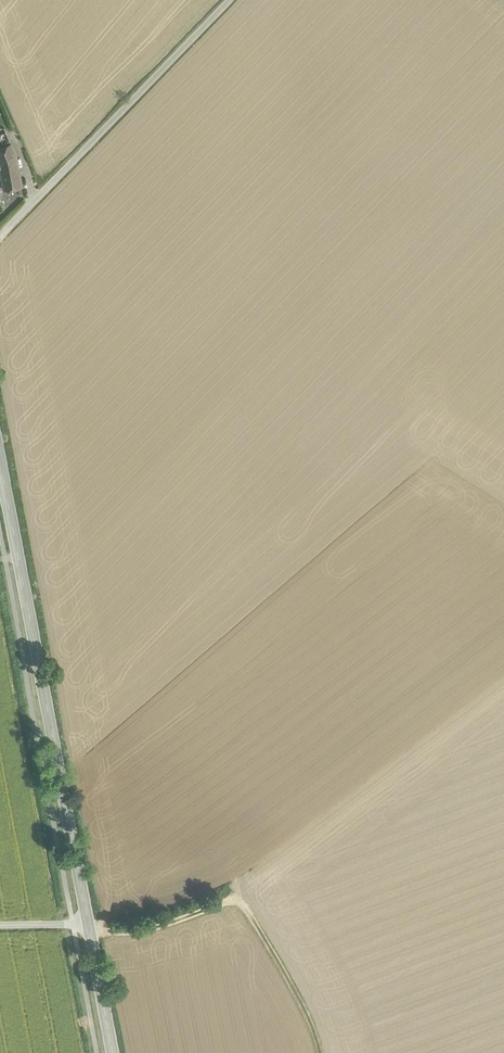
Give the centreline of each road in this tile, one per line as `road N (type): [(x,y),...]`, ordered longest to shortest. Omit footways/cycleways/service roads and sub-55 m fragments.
road 1 (secondary): [(112,1052),(0,458)]

